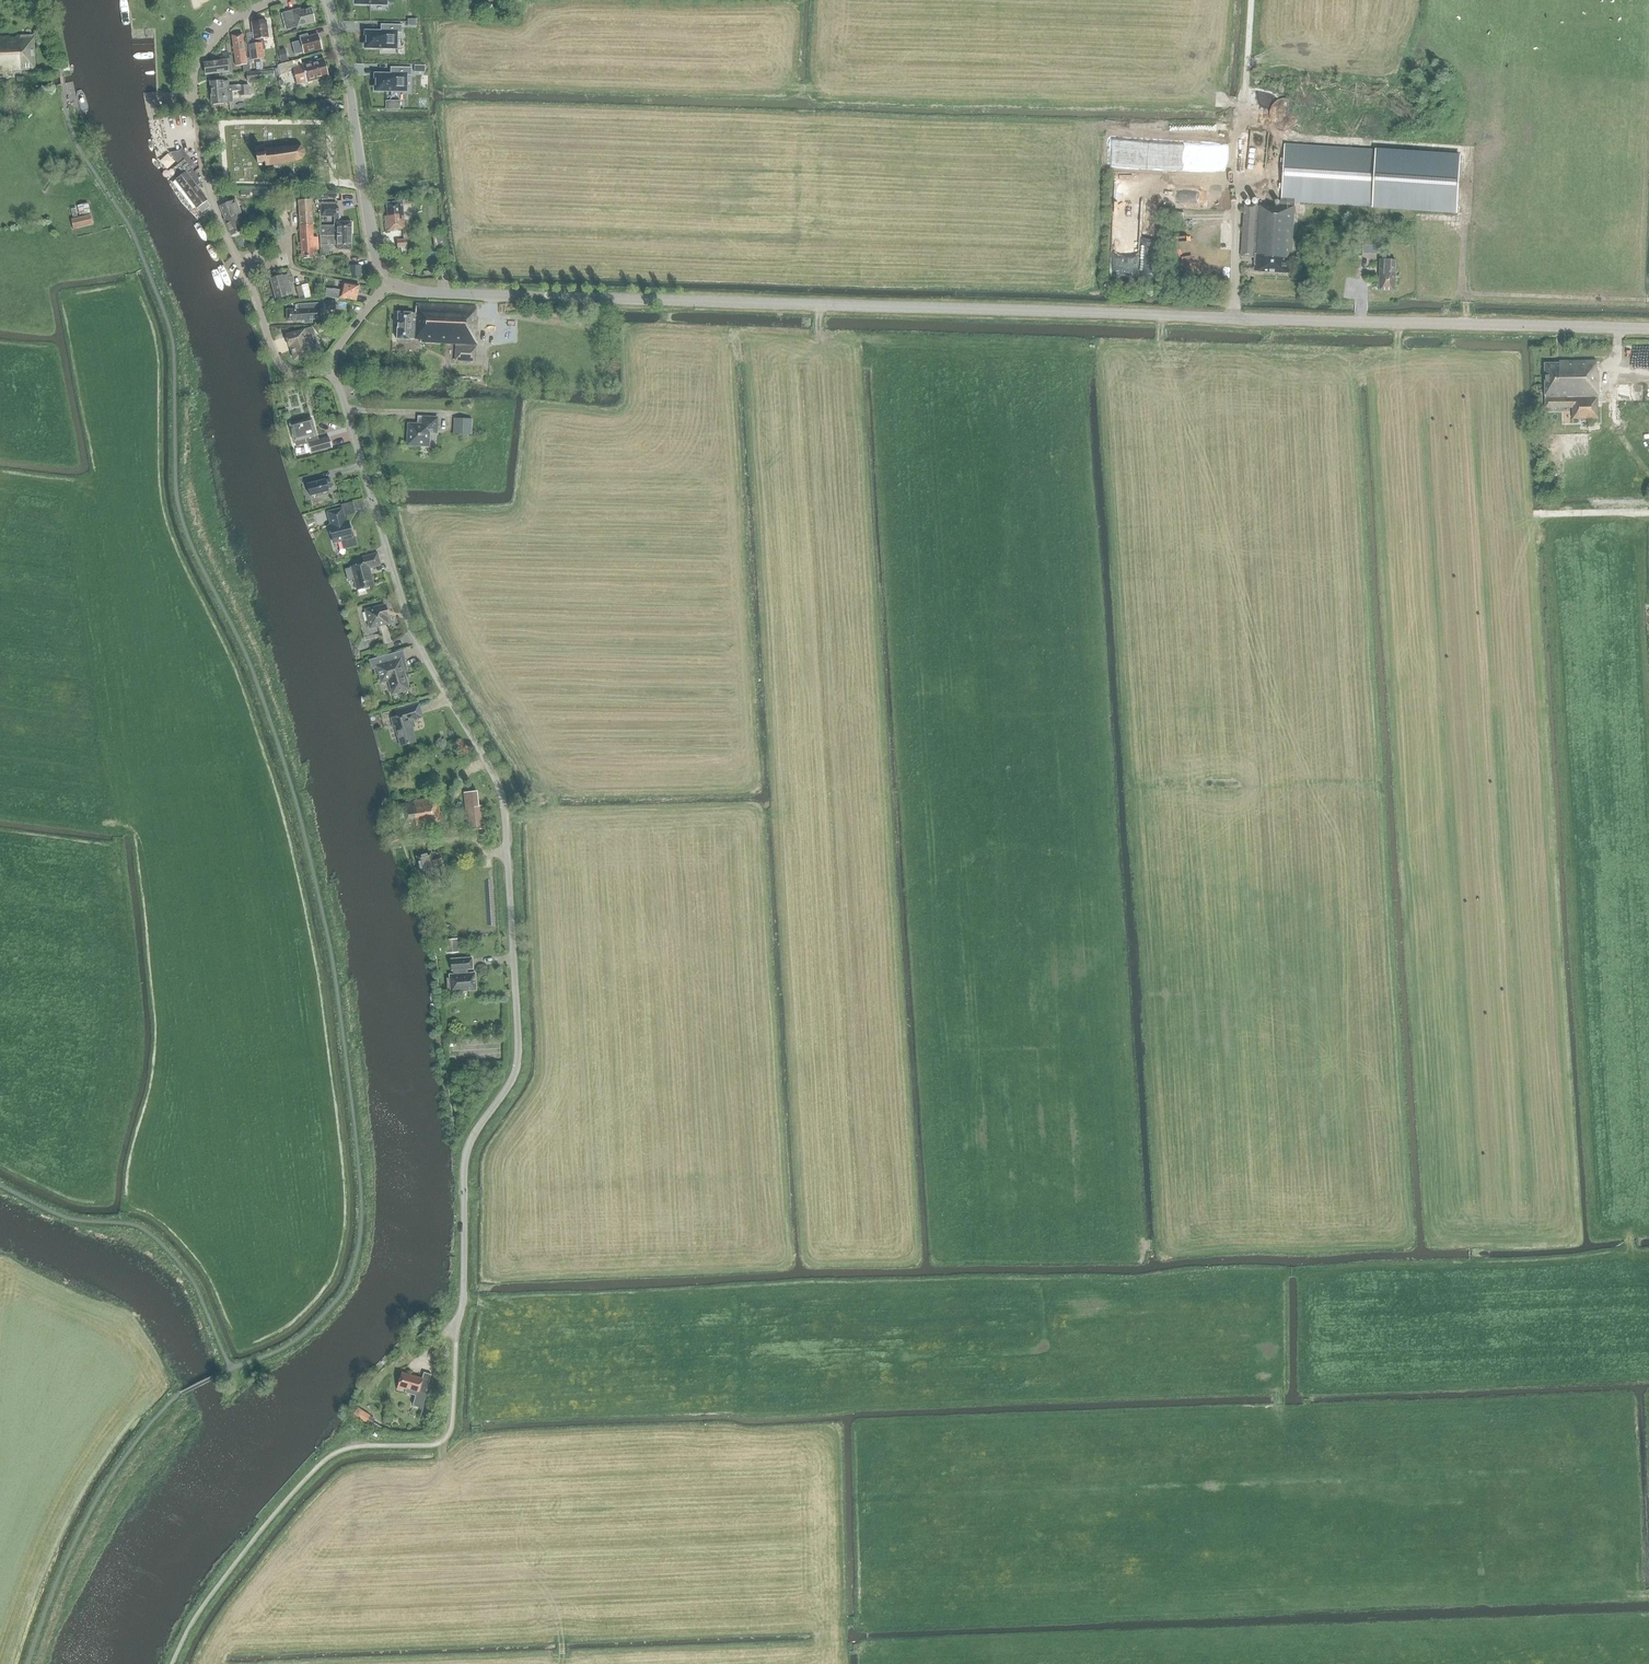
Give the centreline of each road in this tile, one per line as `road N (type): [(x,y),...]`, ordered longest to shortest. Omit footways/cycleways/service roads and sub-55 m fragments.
road 1 (tertiary): [(1648,329),(553,296),(389,283)]
road 2 (unclassified): [(458,1323),(467,1150),(513,1077),(518,1051),(504,807),(410,624),(332,370)]
road 3 (residential): [(332,370),(291,373),(274,357),(206,182),(194,72),(228,25),(274,0)]
road 4 (tertiary): [(389,283),(378,267),(327,0)]

